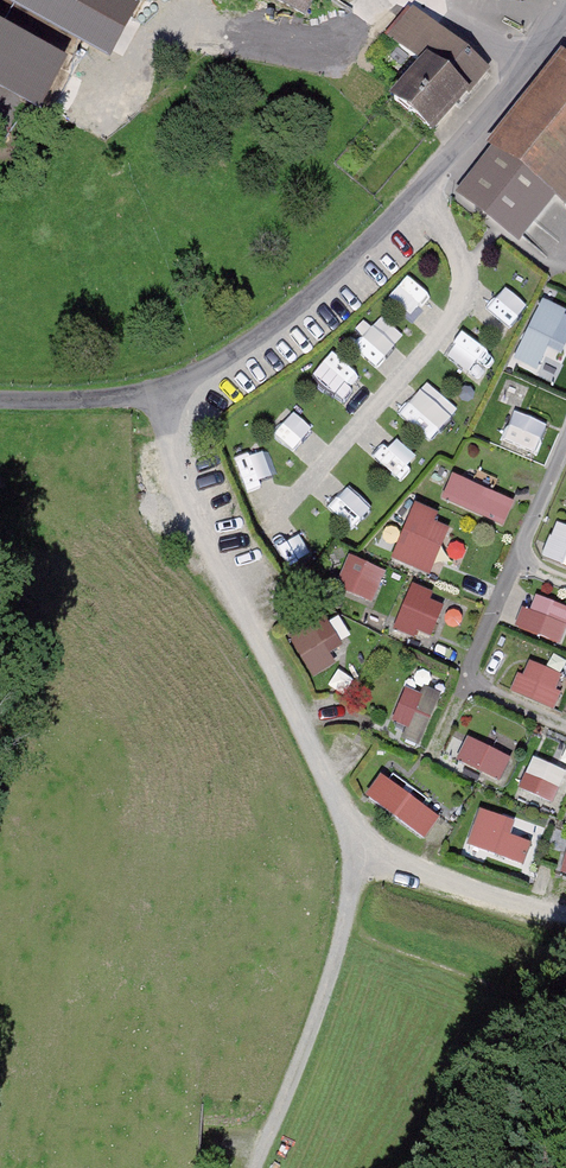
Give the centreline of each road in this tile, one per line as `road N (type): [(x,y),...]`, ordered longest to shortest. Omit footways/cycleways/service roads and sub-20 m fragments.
road 1 (unclassified): [(565,17),(404,206),(280,323),(166,389),(108,398),(0,397)]
road 2 (track): [(166,389),(166,449),(183,520),(344,828)]
road 3 (track): [(344,828),(349,879),(342,930),(250,1167)]
road 4 (track): [(344,828),(396,867),(565,915)]

